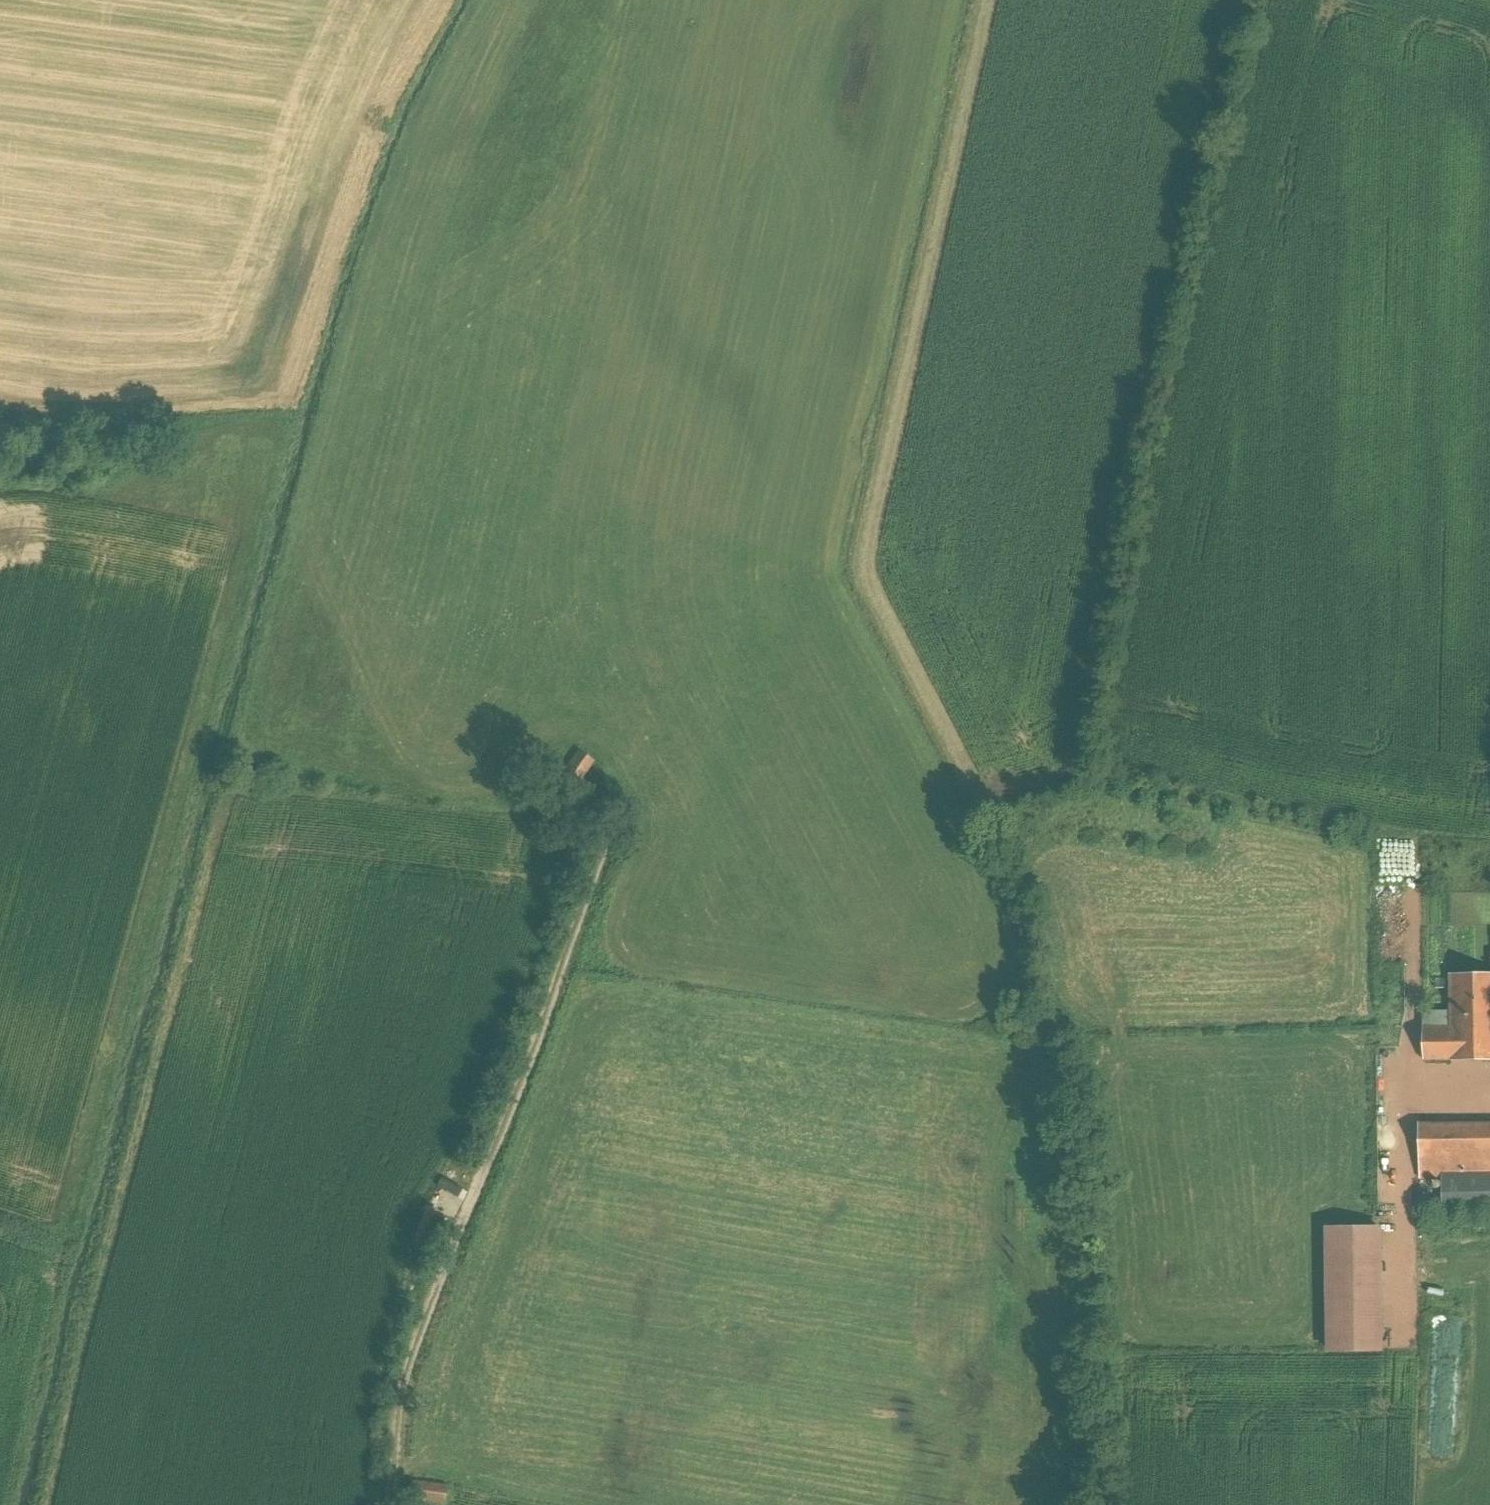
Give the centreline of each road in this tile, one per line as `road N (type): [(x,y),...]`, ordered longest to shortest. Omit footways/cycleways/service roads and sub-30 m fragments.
road 1 (track): [(386,1504),(401,1377),(609,837)]

